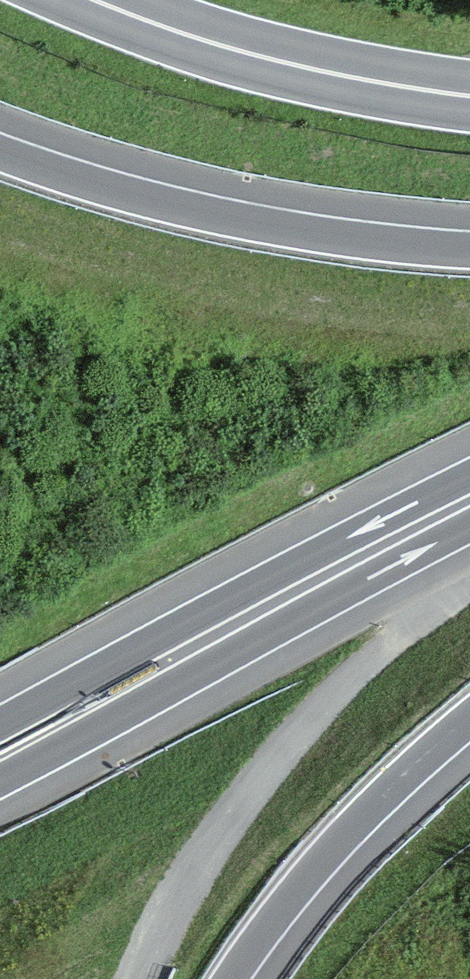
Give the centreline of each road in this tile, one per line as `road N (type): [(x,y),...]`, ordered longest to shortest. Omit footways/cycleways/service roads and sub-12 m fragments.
road 1 (motorway): [(469,248),(291,229),(180,207),(0,152)]
road 2 (tertiary): [(469,96),(236,50),(95,0)]
road 3 (trunk): [(158,666),(469,501)]
road 4 (motorway): [(232,978),(311,873),(469,720)]
road 5 (motorway): [(0,780),(43,757),(158,666)]
road 6 (motorway): [(158,666),(0,725)]

